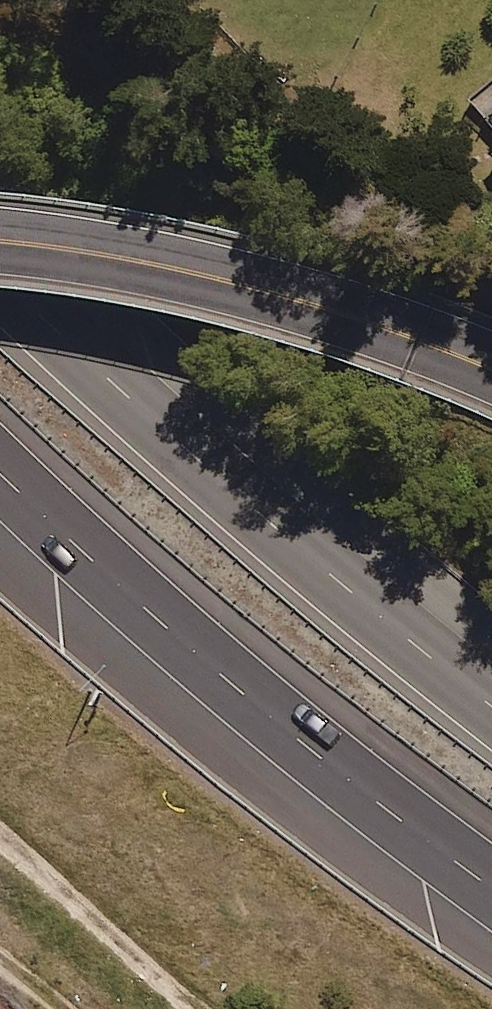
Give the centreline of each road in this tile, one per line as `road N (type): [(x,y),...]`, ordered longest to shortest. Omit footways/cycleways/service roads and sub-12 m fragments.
road 1 (motorway): [(0,266),(365,603),(491,698)]
road 2 (motorway): [(491,882),(403,818),(0,476)]
road 3 (secondary): [(0,241),(154,262),(281,294),(491,370)]

